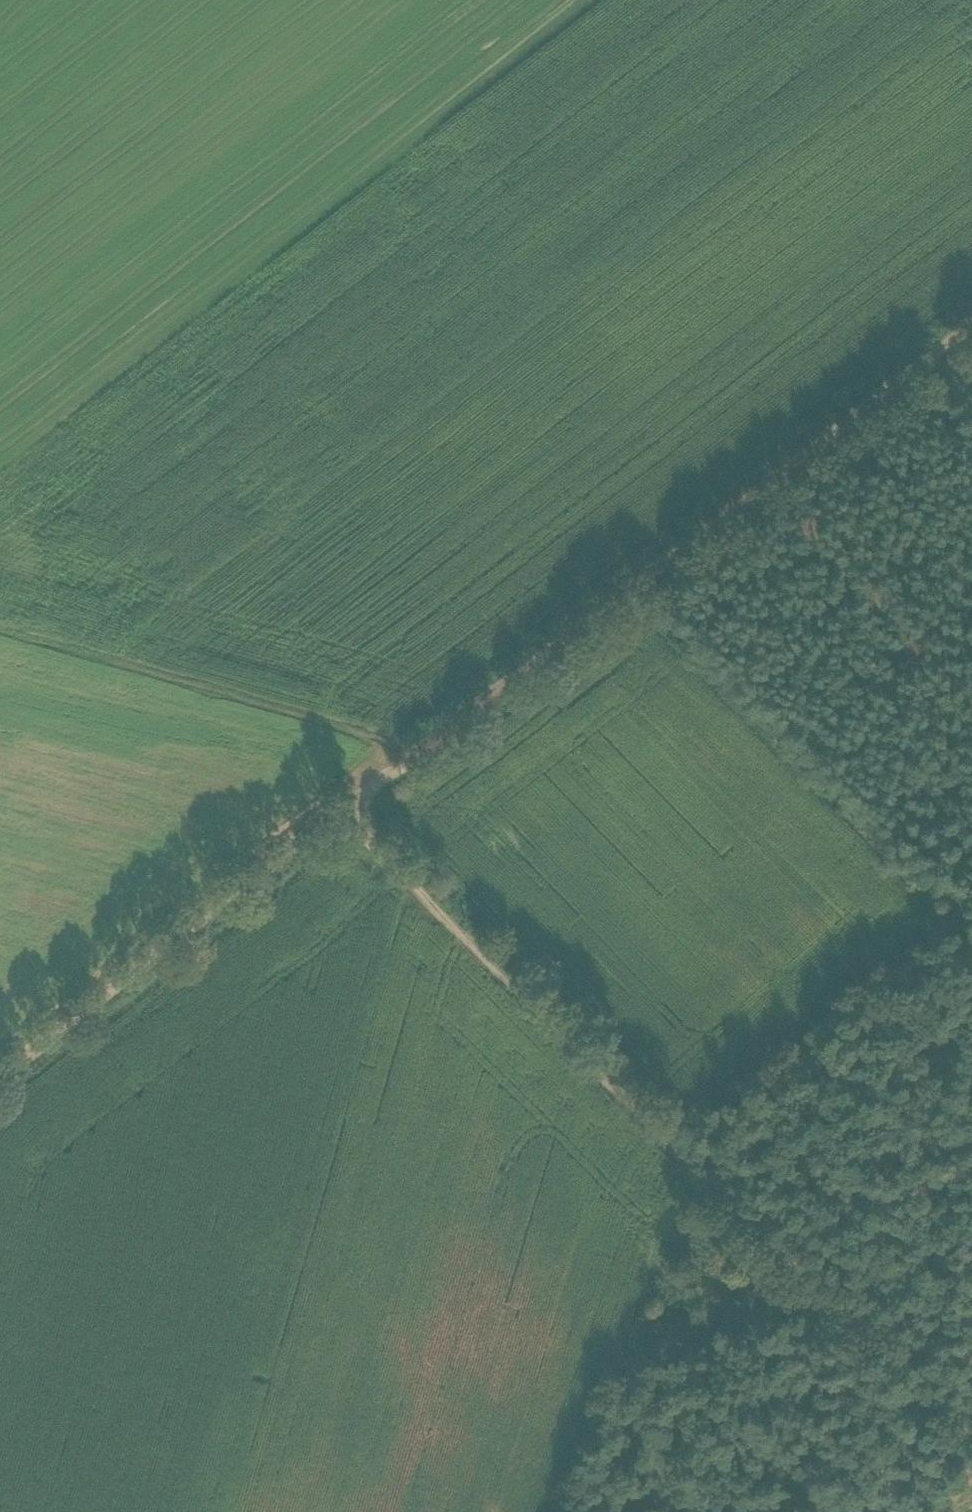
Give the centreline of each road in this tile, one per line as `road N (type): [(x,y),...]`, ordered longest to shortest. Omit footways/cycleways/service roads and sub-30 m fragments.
road 1 (track): [(971,320),(0,1074)]
road 2 (track): [(971,1442),(507,985),(341,809)]

